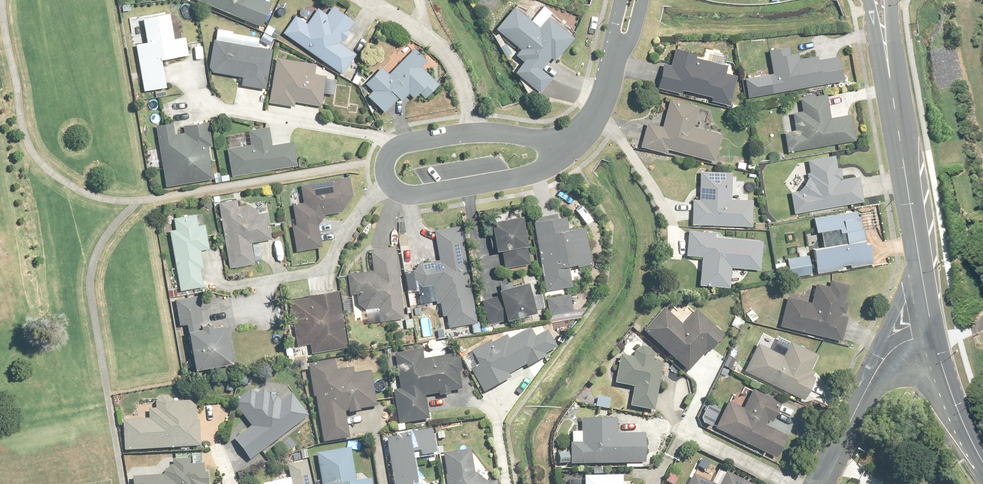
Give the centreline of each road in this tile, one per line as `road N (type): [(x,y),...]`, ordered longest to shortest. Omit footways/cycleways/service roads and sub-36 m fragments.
road 1 (residential): [(561,144),(542,170),(521,177),(409,197),(387,183),(386,160),(396,147),(477,134)]
road 2 (tertiary): [(937,335),(890,79)]
road 3 (residential): [(819,483),(894,347),(937,335)]
road 4 (residential): [(367,0),(426,32),(452,58),(477,134)]
road 5 (residential): [(561,144),(601,104),(631,0)]
road 6 (tertiary): [(982,463),(937,335)]

